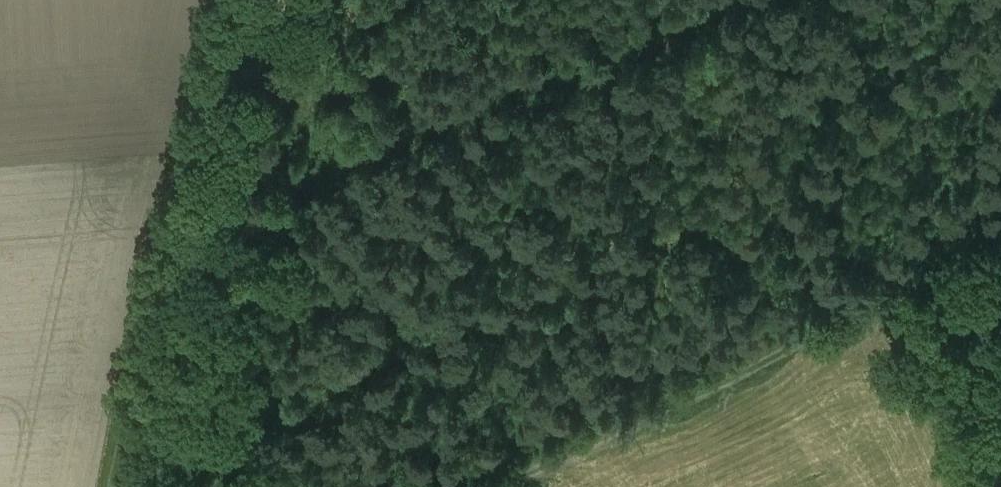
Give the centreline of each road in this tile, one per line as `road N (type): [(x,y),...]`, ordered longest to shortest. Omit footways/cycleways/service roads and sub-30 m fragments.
road 1 (track): [(463,486),(1000,226)]

